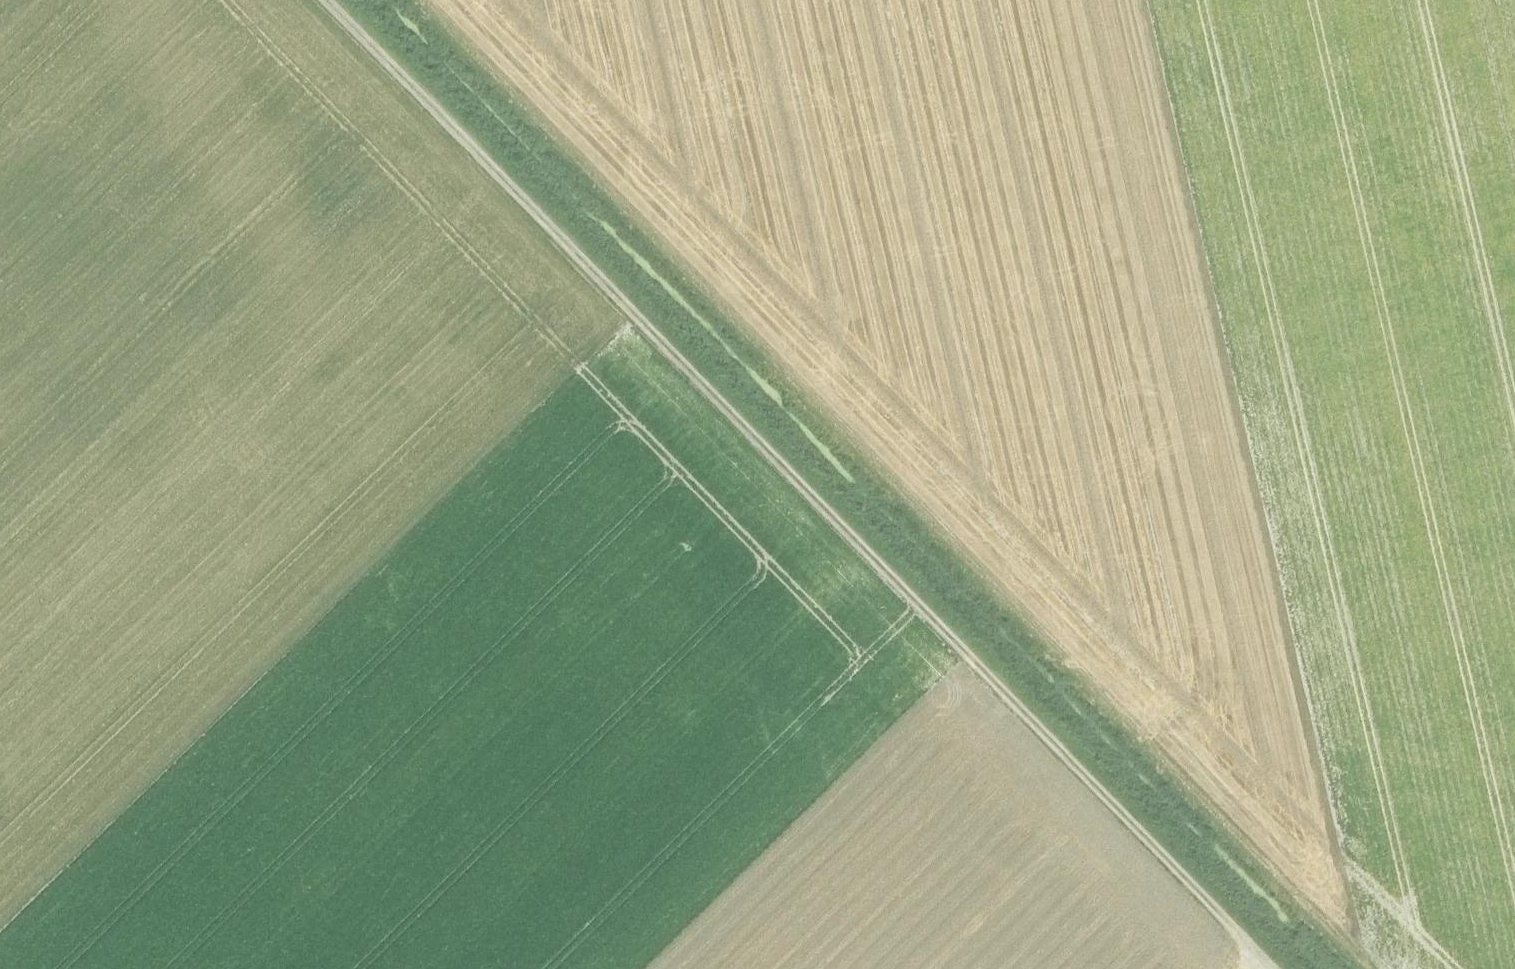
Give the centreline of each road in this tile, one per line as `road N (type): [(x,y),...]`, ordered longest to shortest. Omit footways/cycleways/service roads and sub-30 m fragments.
road 1 (unclassified): [(1280,968),(330,0)]

